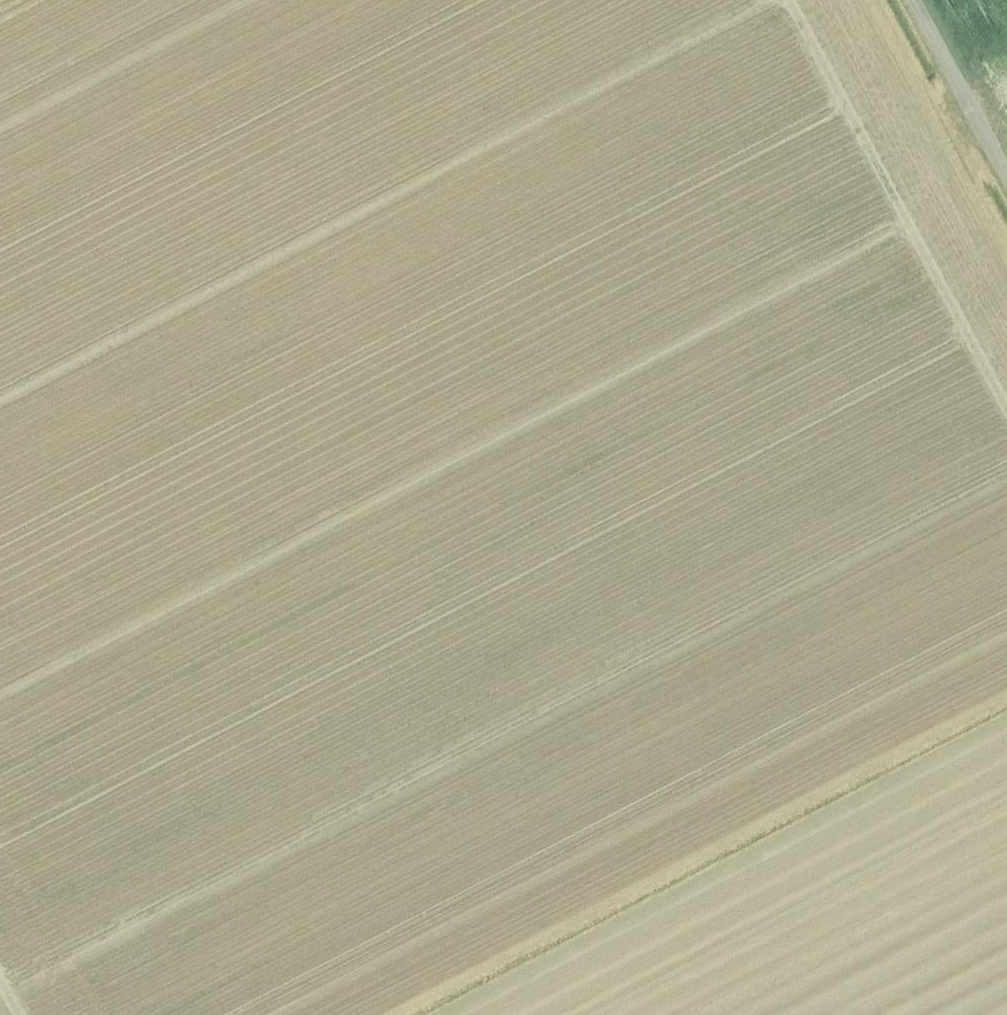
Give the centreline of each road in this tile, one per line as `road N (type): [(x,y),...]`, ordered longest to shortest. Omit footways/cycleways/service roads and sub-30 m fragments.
road 1 (unclassified): [(1006,175),(914,0)]

